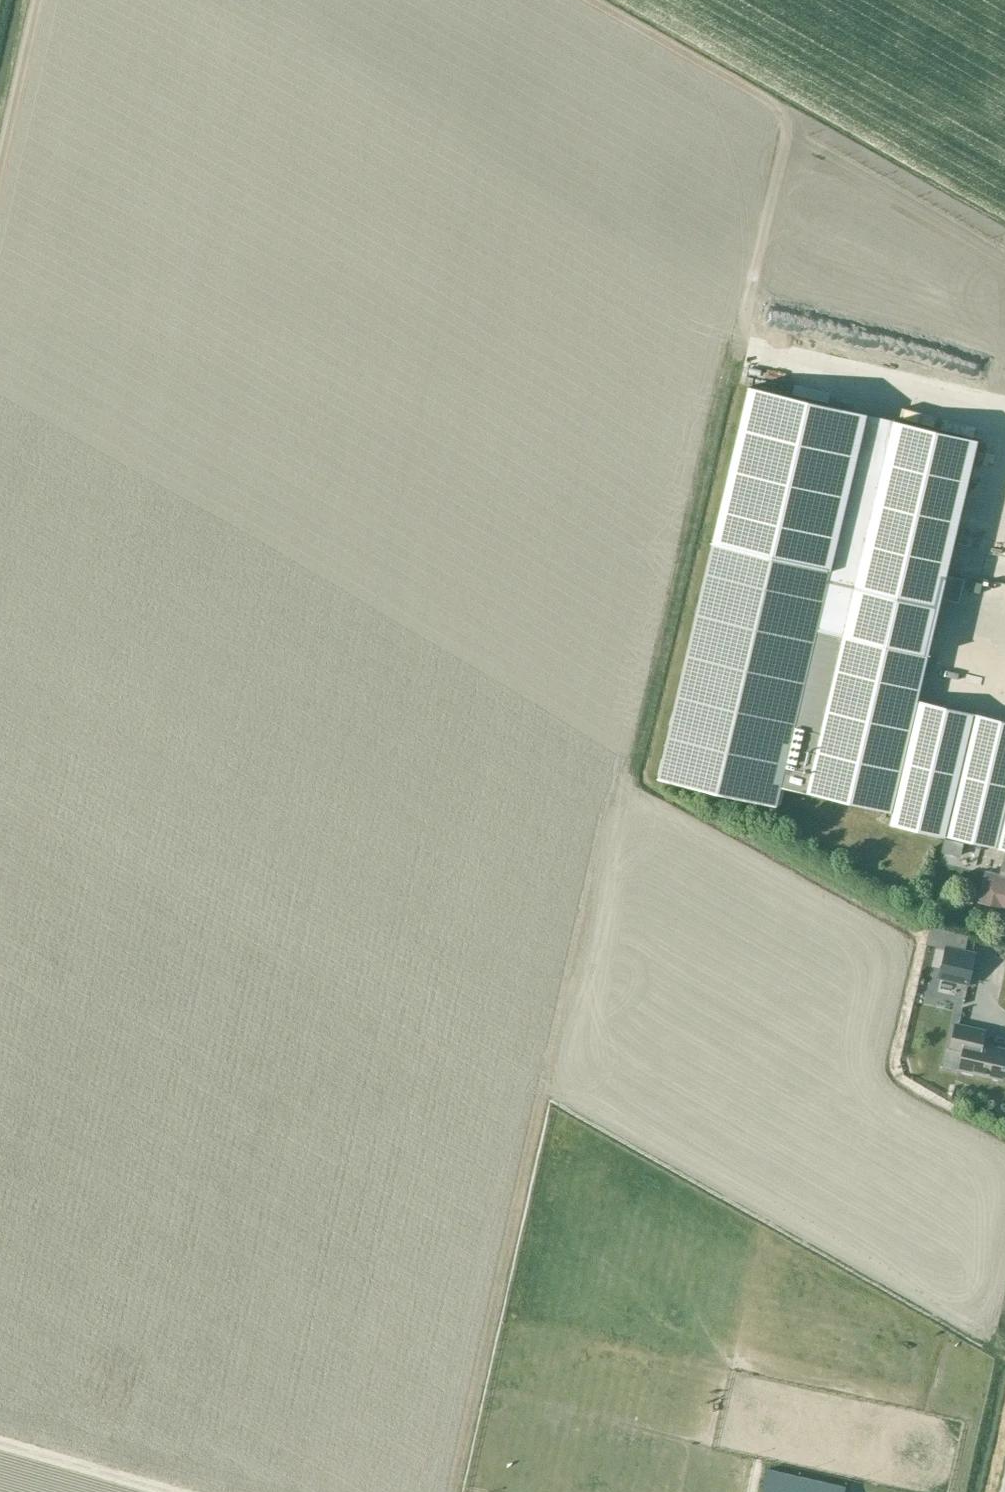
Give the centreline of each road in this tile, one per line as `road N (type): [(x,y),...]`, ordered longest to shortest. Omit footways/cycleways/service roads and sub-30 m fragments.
road 1 (track): [(0,1445),(164,1491)]

